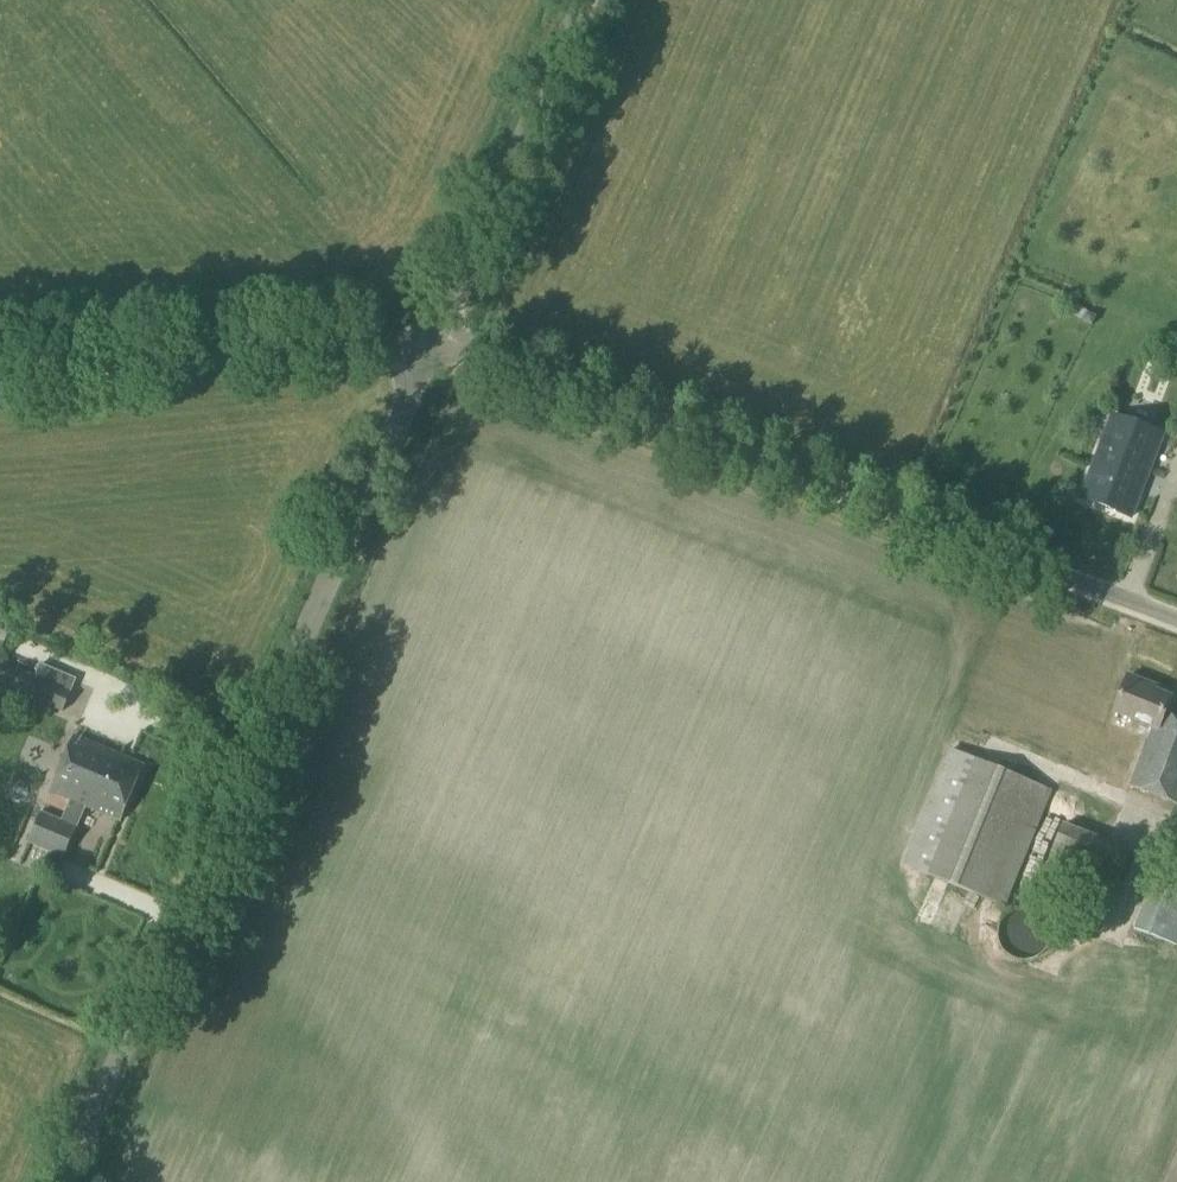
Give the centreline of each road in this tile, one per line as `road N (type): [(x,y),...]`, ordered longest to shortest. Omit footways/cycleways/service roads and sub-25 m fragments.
road 1 (unclassified): [(50,1181),(438,340)]
road 2 (unclassified): [(1176,622),(438,340)]
road 3 (unclassified): [(0,374),(438,340)]
road 4 (unclassified): [(438,340),(584,0)]

